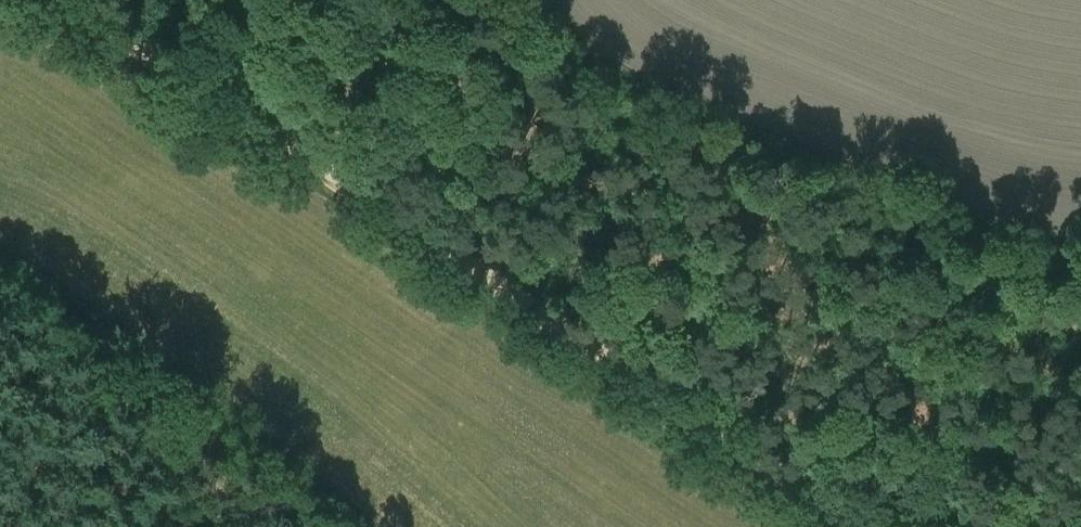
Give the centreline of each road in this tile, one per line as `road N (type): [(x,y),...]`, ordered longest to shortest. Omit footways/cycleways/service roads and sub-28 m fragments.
road 1 (track): [(68,0),(708,437),(867,526)]

